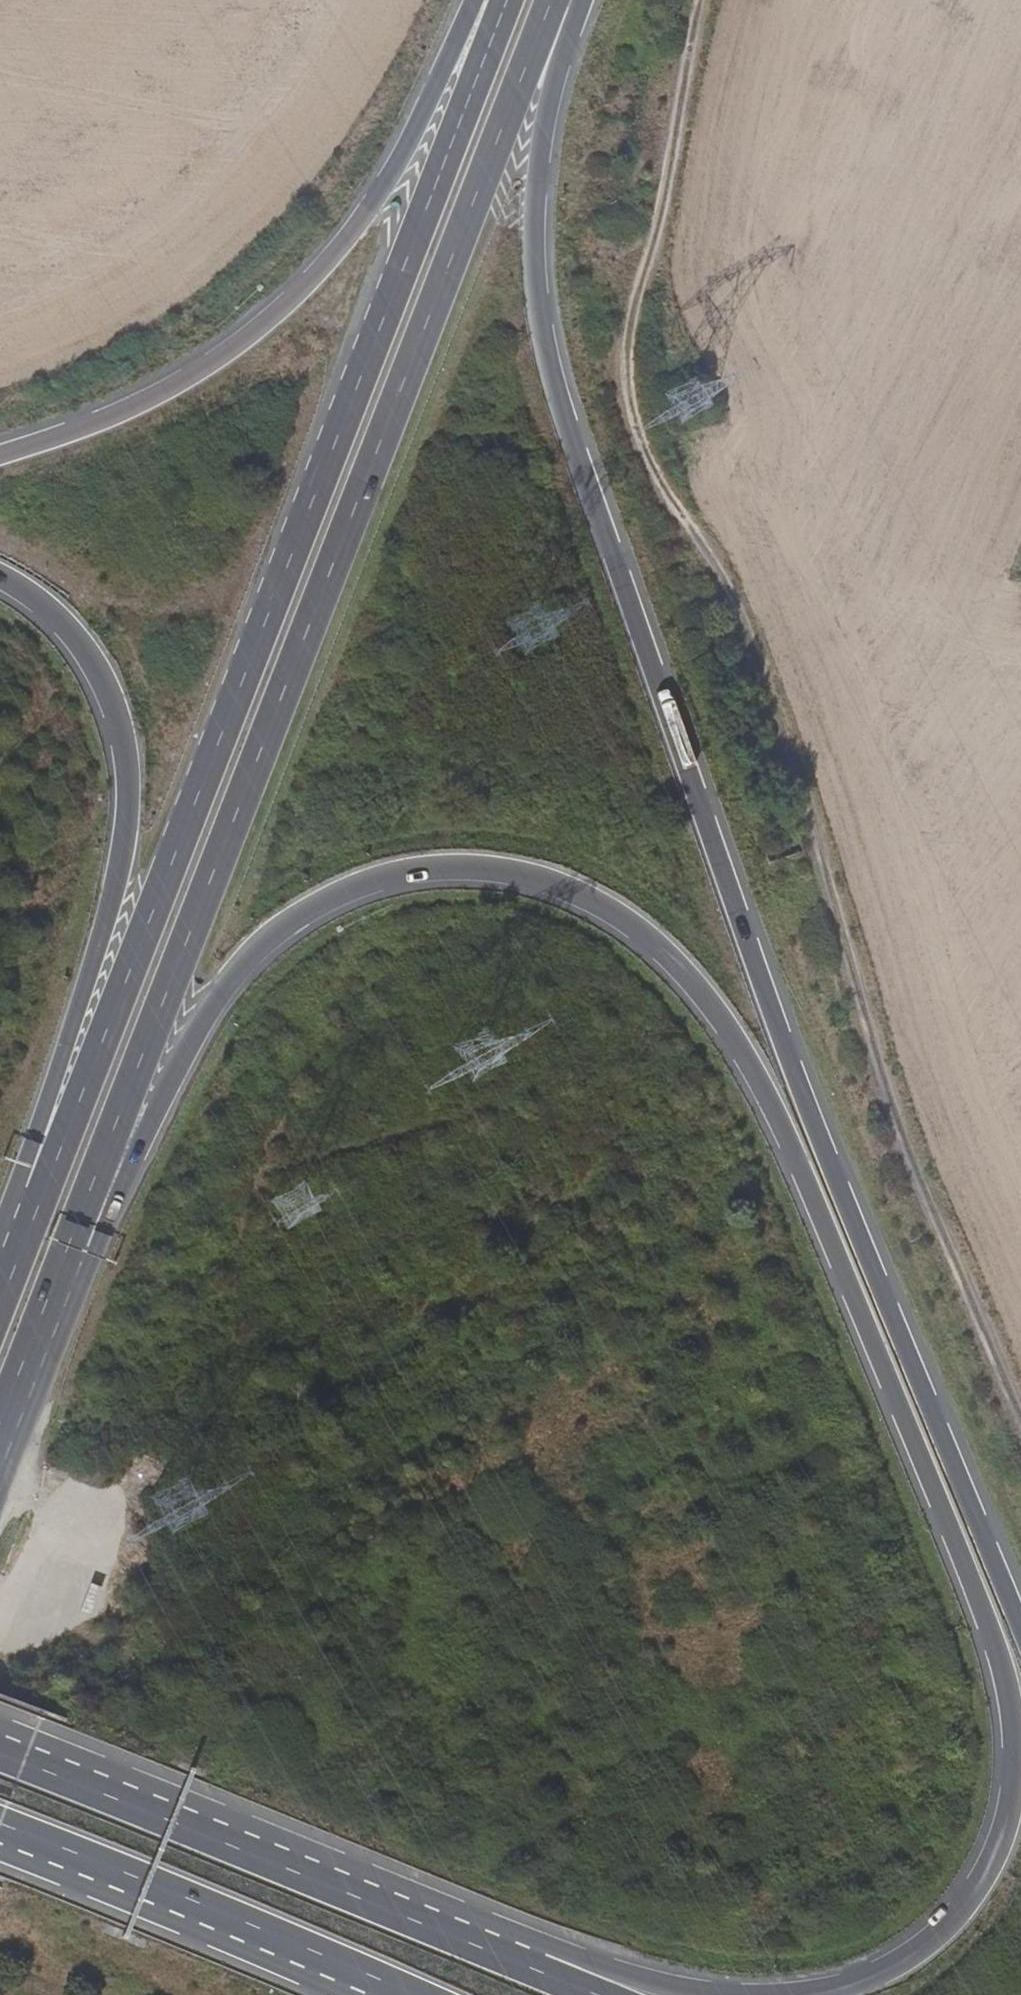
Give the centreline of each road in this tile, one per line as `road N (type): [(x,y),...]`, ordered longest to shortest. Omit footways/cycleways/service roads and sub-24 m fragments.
road 1 (trunk): [(48,1300),(203,997),(289,910),(418,863),(523,870),(594,900),(673,965),(750,1076),(984,1617),(1007,1686),(1015,1748),(999,1844),(953,1916),(904,1959),(838,1987),(776,1994)]
road 2 (trunk): [(1020,1611),(803,1078),(573,429),(525,251),(531,123),(570,0)]
road 3 (track): [(708,0),(628,363),(651,464),(722,574),(932,1204),(1020,1412)]
road 4 (primary): [(48,1300),(552,0)]
road 5 (primary): [(508,0),(8,1284)]
road 6 (trunk): [(0,582),(38,602),(88,669),(110,719),(119,817),(8,1284)]
road 7 (trunk): [(470,0),(349,225),(240,333),(103,415),(0,450)]
road 8 (trunk): [(745,1994),(678,1988),(309,1873)]
road 9 (trunk): [(0,1832),(363,1980)]
road 10 (trunk): [(309,1873),(0,1749)]
road 11 (trunk): [(604,1994),(309,1873)]
road 12 (primary): [(0,1423),(48,1300)]

